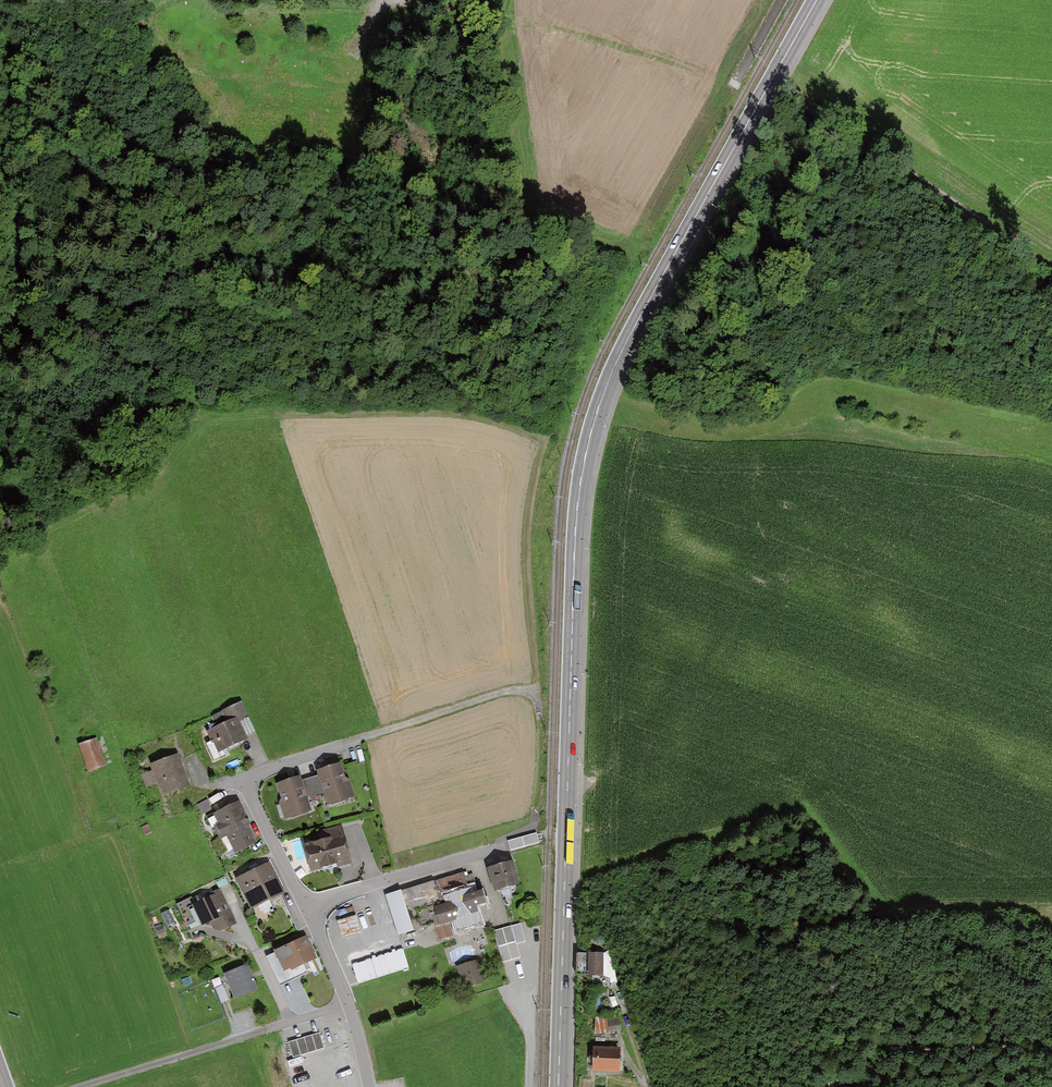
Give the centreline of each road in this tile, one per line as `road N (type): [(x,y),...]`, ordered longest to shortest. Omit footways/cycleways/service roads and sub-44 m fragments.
road 1 (primary): [(556,1086),(581,469),(608,377),(816,0)]
road 2 (residential): [(295,907),(241,789),(244,777),(506,692)]
road 3 (track): [(759,100),(734,86),(433,4),(379,0)]
road 4 (track): [(1051,271),(767,86)]
road 5 (track): [(12,211),(90,76),(162,8),(240,0)]
road 6 (track): [(0,317),(12,211),(0,4)]
road 7 (track): [(829,1086),(947,1055),(1051,1052)]
road 8 (residential): [(474,856),(295,907)]
road 9 (residential): [(234,909),(290,1023)]

